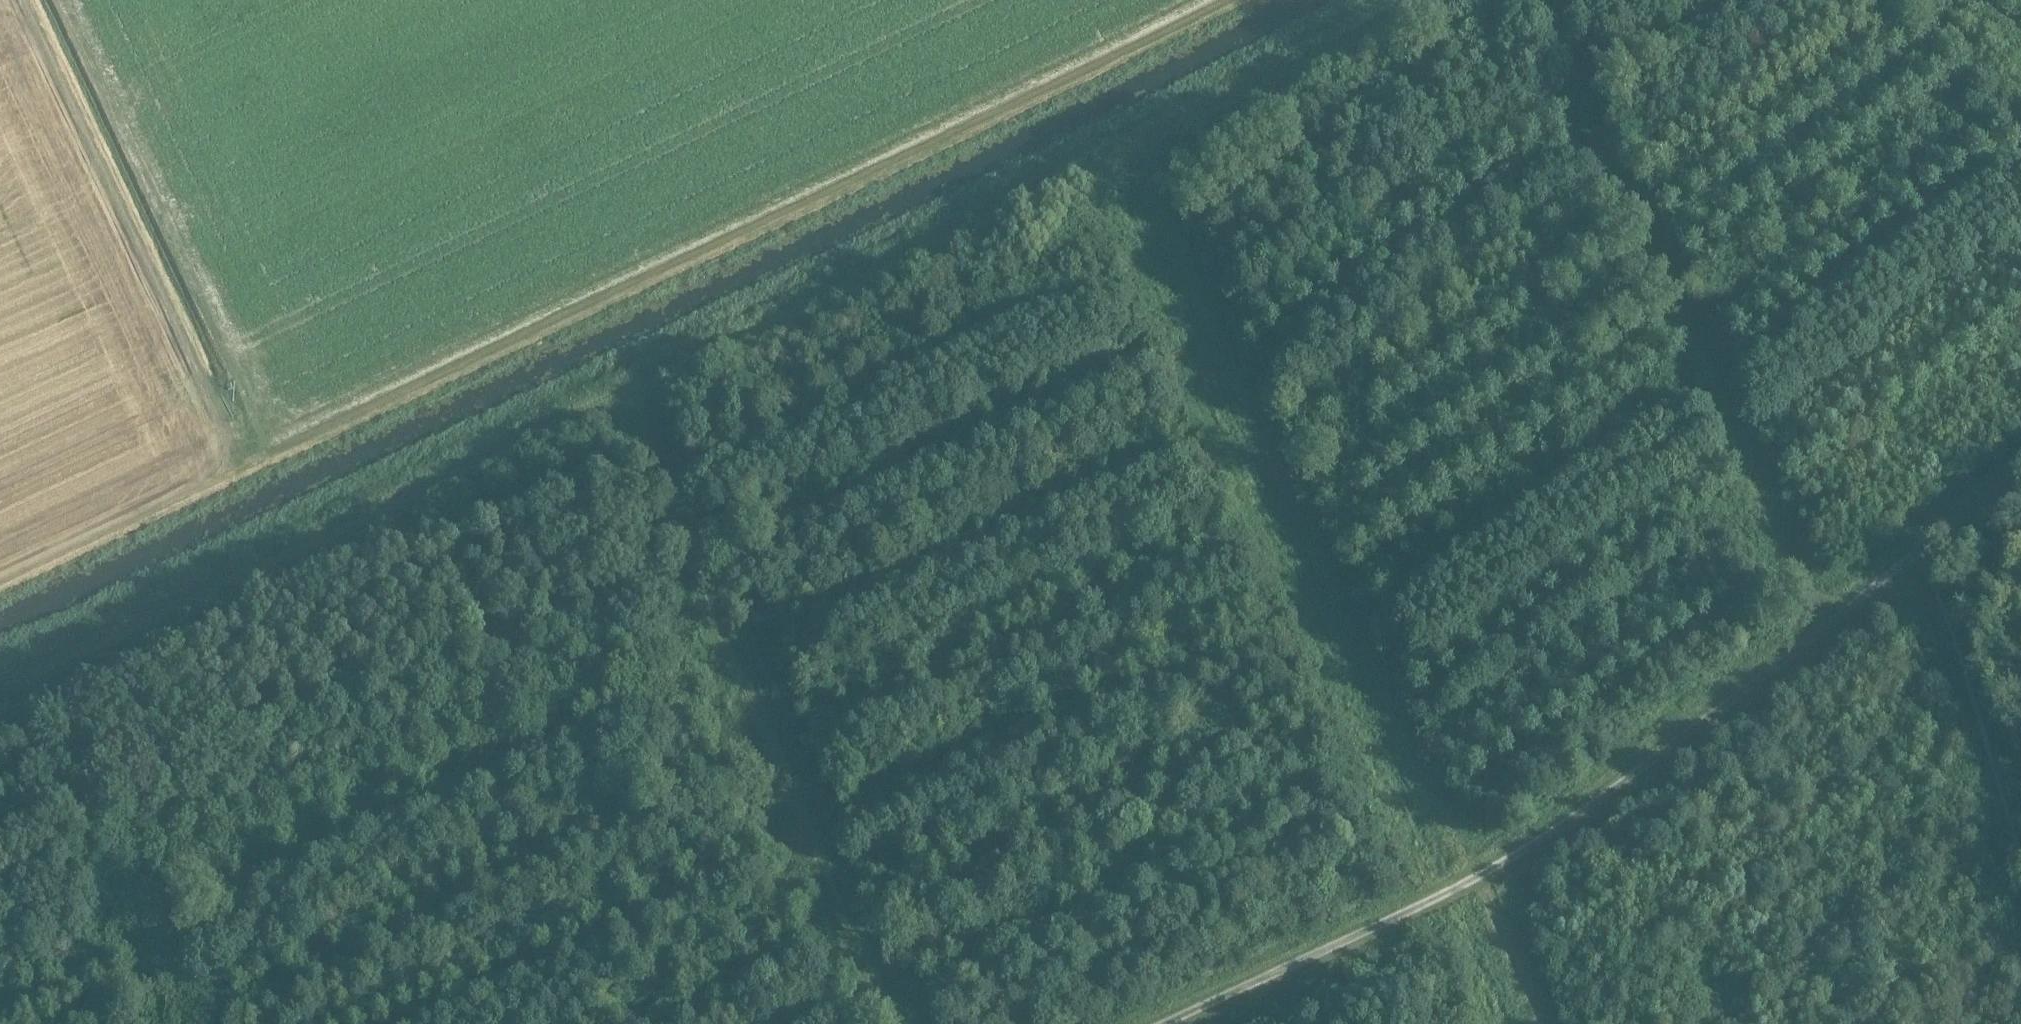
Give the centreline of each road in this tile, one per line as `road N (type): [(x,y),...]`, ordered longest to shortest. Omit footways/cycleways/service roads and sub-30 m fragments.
road 1 (track): [(0,682),(1303,69),(1427,0)]
road 2 (track): [(2020,472),(1568,821),(1438,902),(1171,1023)]
road 3 (track): [(1494,1023),(1438,902)]

